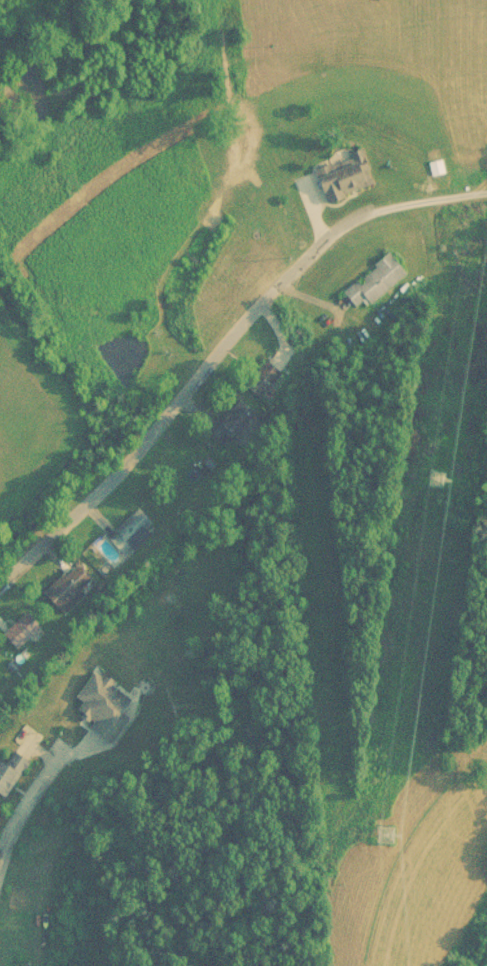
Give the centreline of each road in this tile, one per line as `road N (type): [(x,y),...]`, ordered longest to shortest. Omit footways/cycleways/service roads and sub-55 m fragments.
road 1 (residential): [(0,596),(153,434),(286,271),(342,222),(445,193),(486,193)]

